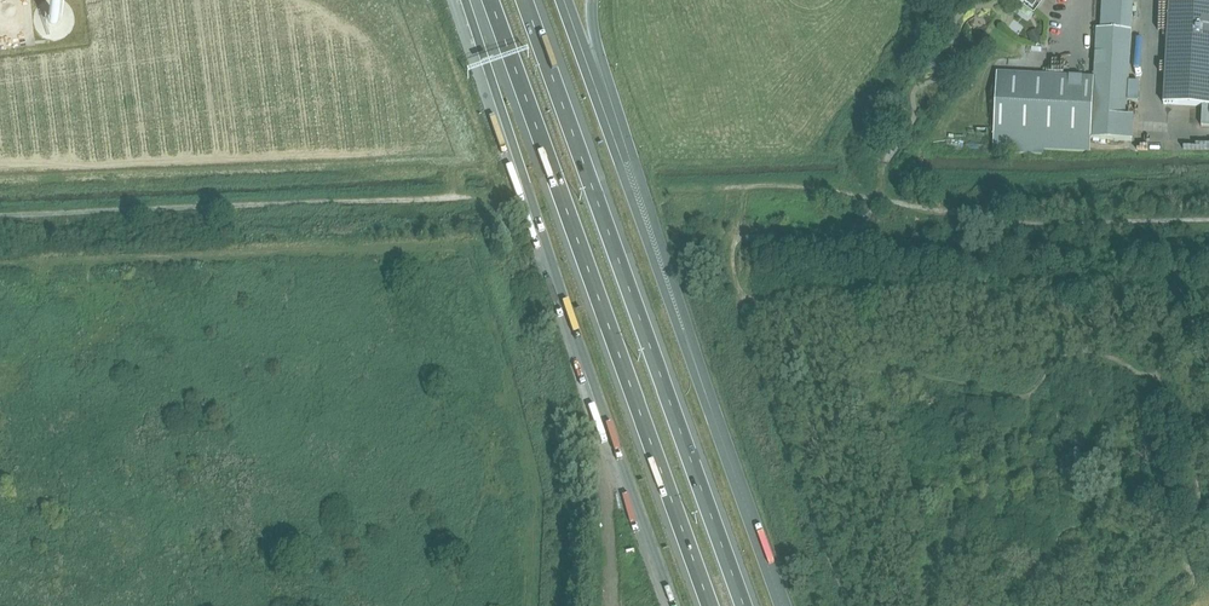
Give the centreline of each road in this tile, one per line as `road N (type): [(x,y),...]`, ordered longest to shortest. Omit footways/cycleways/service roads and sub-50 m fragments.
road 1 (motorway): [(749,605),(524,0)]
road 2 (motorway): [(488,0),(706,605)]
road 3 (motorway): [(464,0),(675,605)]
road 4 (unclassified): [(455,198),(0,216)]
road 5 (motorway): [(699,372),(561,0)]
road 6 (motorway): [(699,372),(593,34),(592,0)]
road 7 (motorway): [(783,605),(699,372)]

